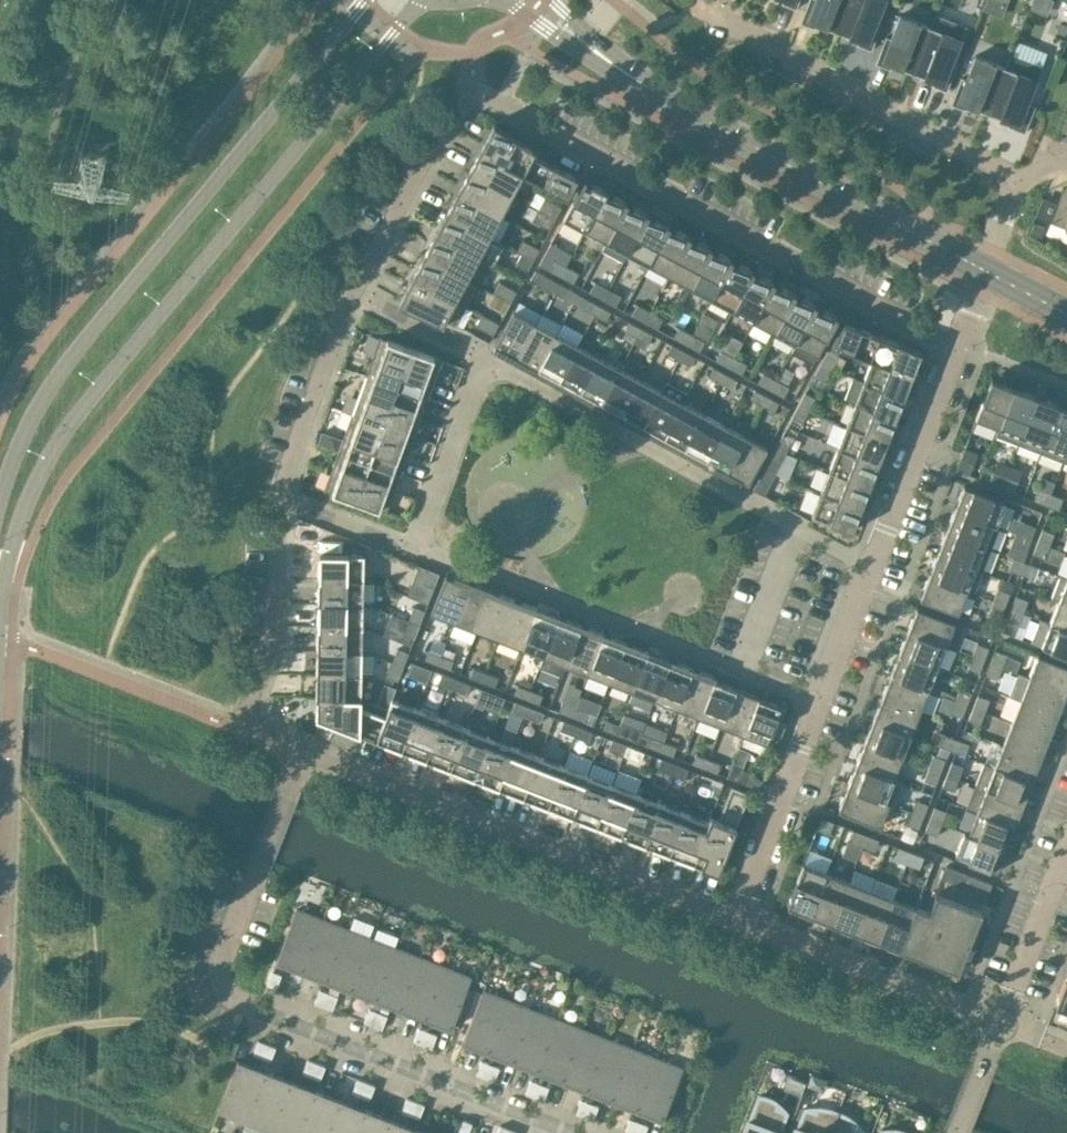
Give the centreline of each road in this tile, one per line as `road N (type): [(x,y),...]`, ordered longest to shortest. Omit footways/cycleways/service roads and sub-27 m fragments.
road 1 (residential): [(870,559),(489,366),(472,381),(414,546),(815,710)]
road 2 (tertiary): [(0,600),(23,513),(69,428),(420,0)]
road 3 (residential): [(245,727),(275,610),(280,497),(302,434),(356,293),(473,88)]
road 4 (residential): [(575,1132),(228,994),(220,975),(302,750)]
road 5 (tertiary): [(365,0),(64,371),(11,468),(0,508)]
road 6 (residential): [(952,343),(473,88)]
road 7 (residential): [(302,750),(733,911)]
road 8 (tertiary): [(984,271),(661,98),(611,61)]
road 9 (residential): [(1019,178),(701,9)]
road 10 (residential): [(733,911),(1000,1020)]
road 11 (residential): [(870,559),(952,343)]
road 12 (residential): [(733,911),(815,710)]
road 13 (residential): [(1000,1020),(1066,858)]
road 14 (residential): [(815,710),(870,559)]
road 15 (tertiary): [(502,0),(611,61)]
road 16 (residential): [(958,1132),(1000,1020)]

